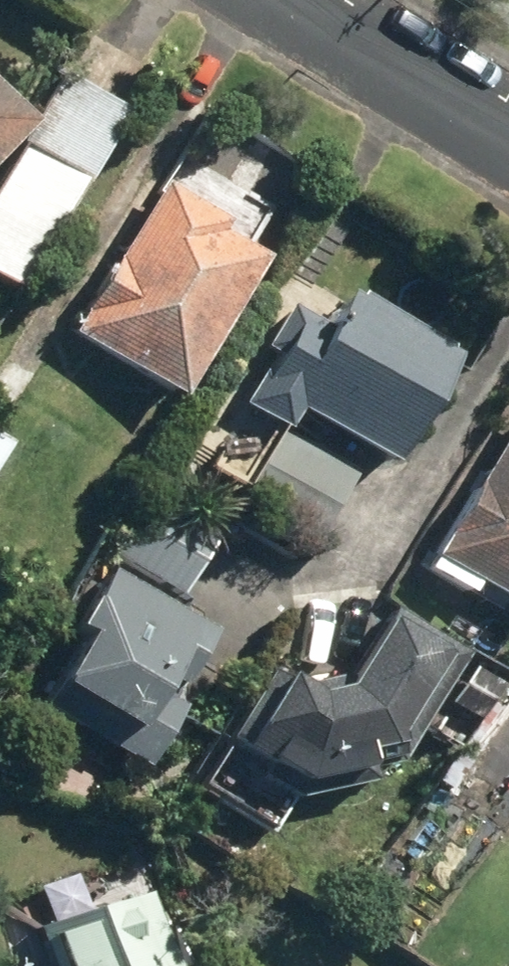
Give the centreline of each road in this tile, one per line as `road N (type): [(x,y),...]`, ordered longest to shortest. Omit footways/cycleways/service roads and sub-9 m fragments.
road 1 (residential): [(295,0),(508,136)]

